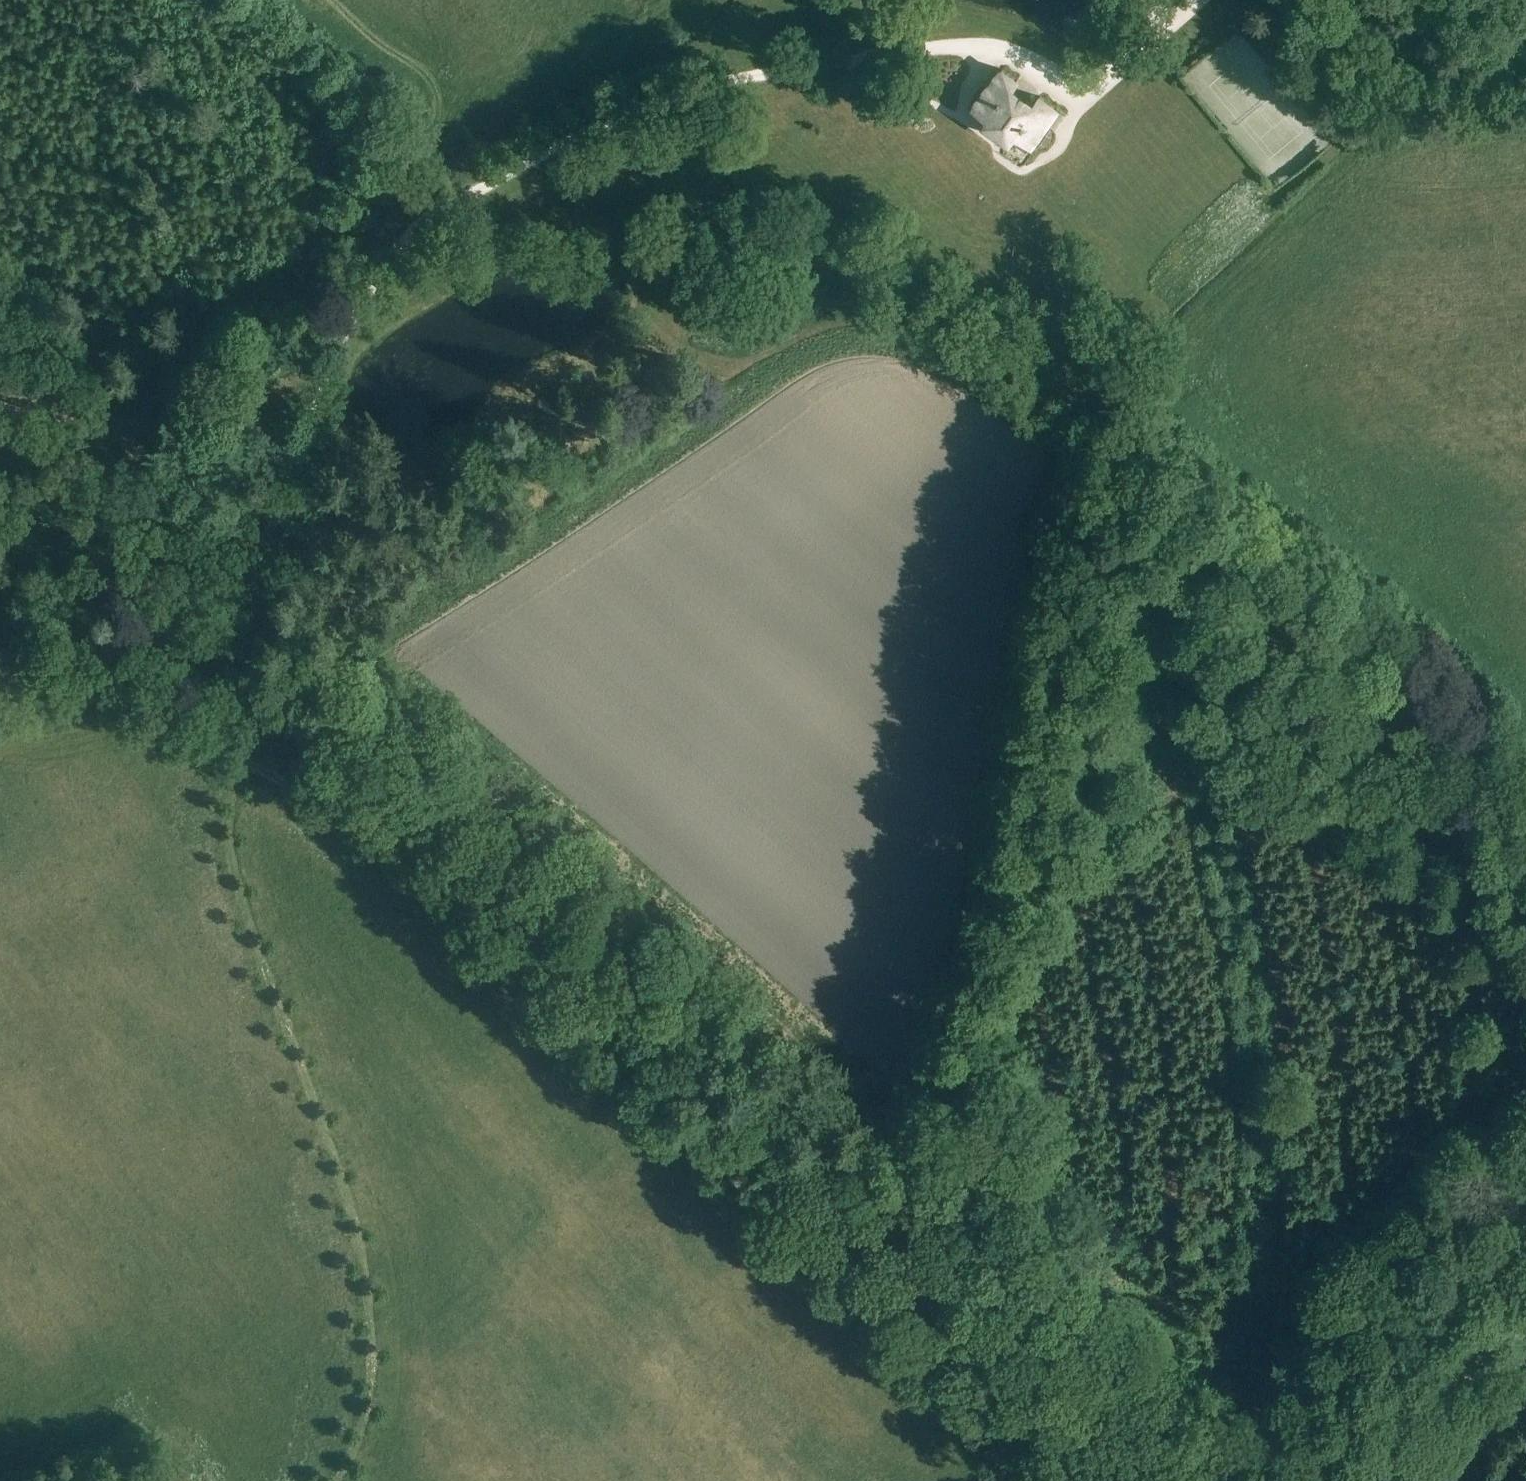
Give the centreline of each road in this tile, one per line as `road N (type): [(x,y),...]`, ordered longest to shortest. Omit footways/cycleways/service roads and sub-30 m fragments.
road 1 (track): [(0,559),(41,604),(76,664),(400,865),(1048,1480)]
road 2 (track): [(1233,1480),(1254,1219),(1250,993),(1231,880),(1114,434)]
road 3 (track): [(334,1480),(355,1450),(370,1403),(368,1306),(343,1194),(241,906),(230,859),(229,753)]
road 4 (track): [(1289,1480),(1525,1220)]
road 5 (track): [(266,775),(264,714),(230,601)]
road 6 (track): [(266,775),(290,763),(377,668)]

